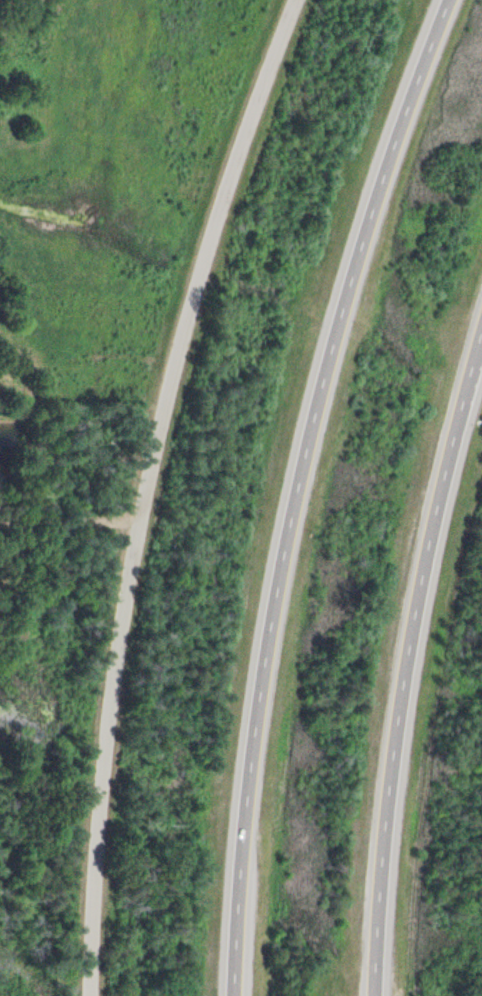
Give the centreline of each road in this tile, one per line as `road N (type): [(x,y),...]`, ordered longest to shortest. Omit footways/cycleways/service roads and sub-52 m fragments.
road 1 (motorway): [(448,0),(357,231),(285,459),(258,585),(220,995)]
road 2 (residential): [(75,995),(84,812),(113,570),(210,172),(270,0)]
road 3 (motorway): [(360,995),(366,894),(441,471),(481,328)]

